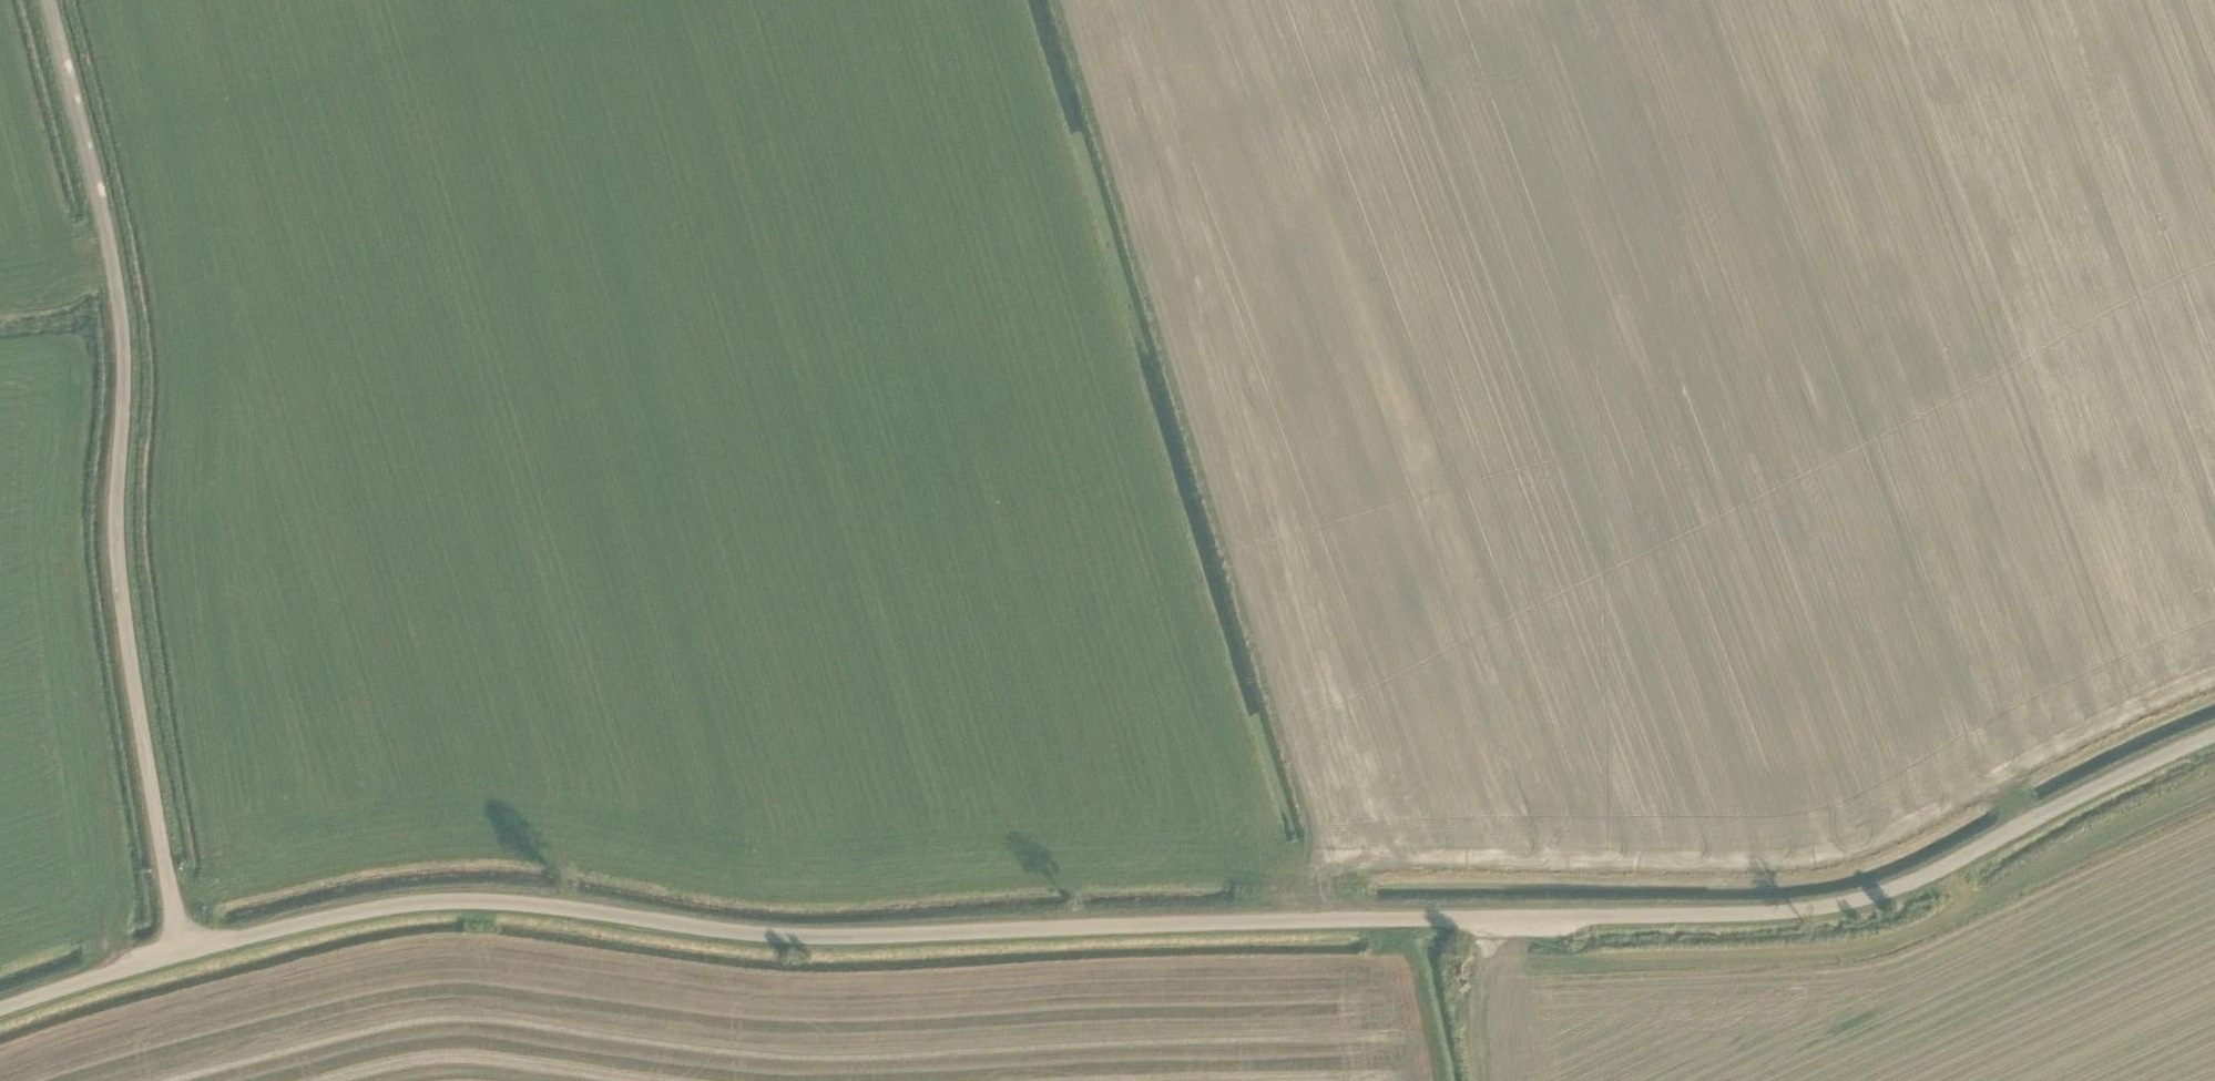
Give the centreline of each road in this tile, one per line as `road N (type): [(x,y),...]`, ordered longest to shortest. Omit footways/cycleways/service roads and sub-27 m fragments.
road 1 (tertiary): [(178,951),(438,899),(525,900),(829,946),(1056,933),(1477,929),(1834,914),(1894,896),(2214,731)]
road 2 (unclassified): [(178,951),(117,563),(125,360),(117,296),(46,0)]
road 3 (tertiary): [(0,1007),(178,951)]
road 4 (track): [(1477,929),(1480,961),(1468,1011),(1481,1080)]

